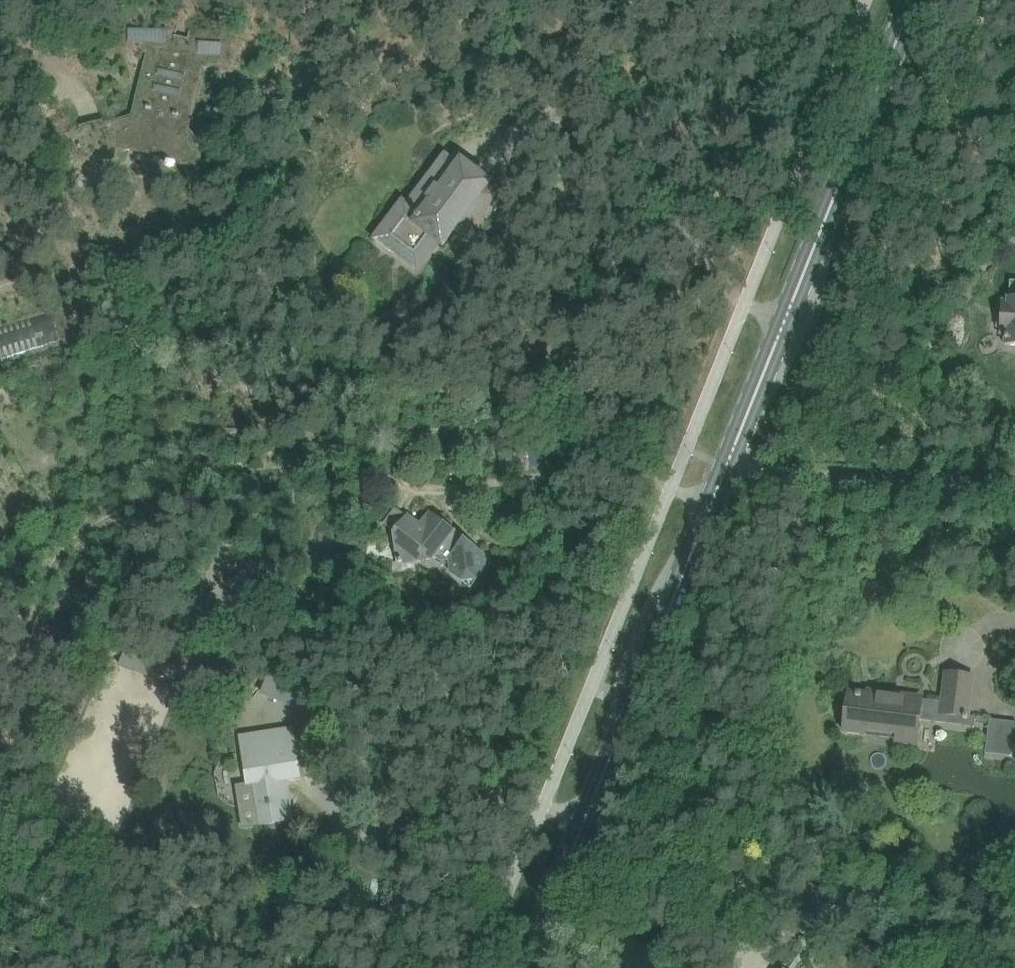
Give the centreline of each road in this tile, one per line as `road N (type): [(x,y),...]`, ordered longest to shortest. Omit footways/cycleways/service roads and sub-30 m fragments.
road 1 (secondary): [(518,967),(725,467)]
road 2 (secondary): [(725,467),(913,0)]
road 3 (residential): [(1014,488),(725,467)]

